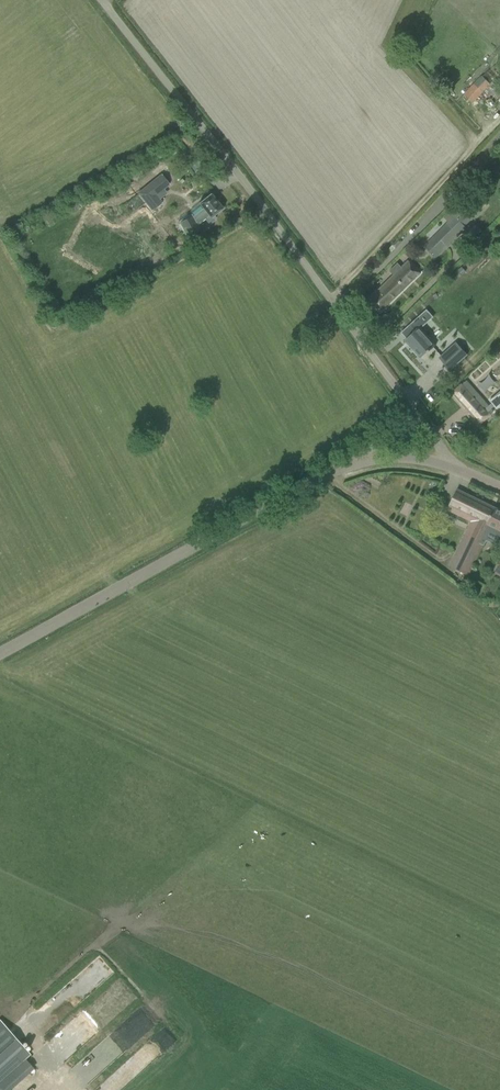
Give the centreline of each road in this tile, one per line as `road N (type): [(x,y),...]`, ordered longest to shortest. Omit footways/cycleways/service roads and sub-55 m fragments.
road 1 (unclassified): [(404,403),(99,0)]
road 2 (unclassified): [(0,652),(364,460)]

